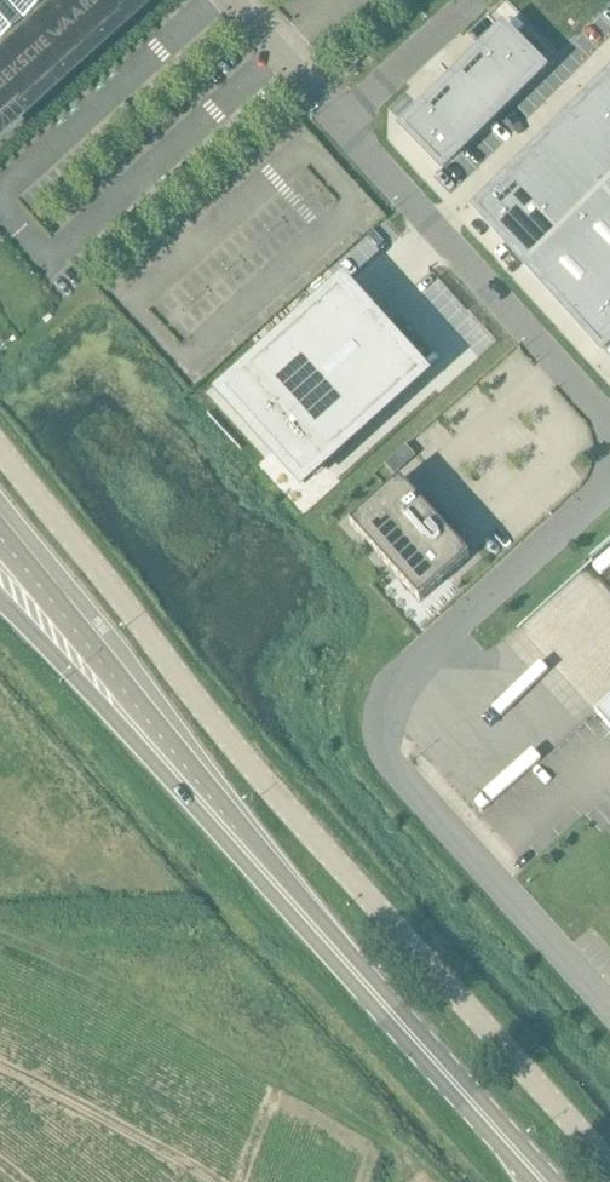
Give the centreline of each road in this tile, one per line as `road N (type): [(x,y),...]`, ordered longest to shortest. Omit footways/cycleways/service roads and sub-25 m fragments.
road 1 (unclassified): [(609,1163),(233,742),(0,448)]
road 2 (unclassified): [(609,1009),(389,761),(377,718),(386,688),(403,667),(609,485)]
road 3 (primary): [(544,1181),(136,729)]
road 4 (unclassified): [(609,425),(339,122)]
road 5 (primary): [(136,729),(92,652),(0,539)]
road 6 (primary): [(0,595),(136,729)]
road 7 (unclassified): [(339,122),(474,0)]
road 8 (unclassified): [(339,122),(230,0)]

